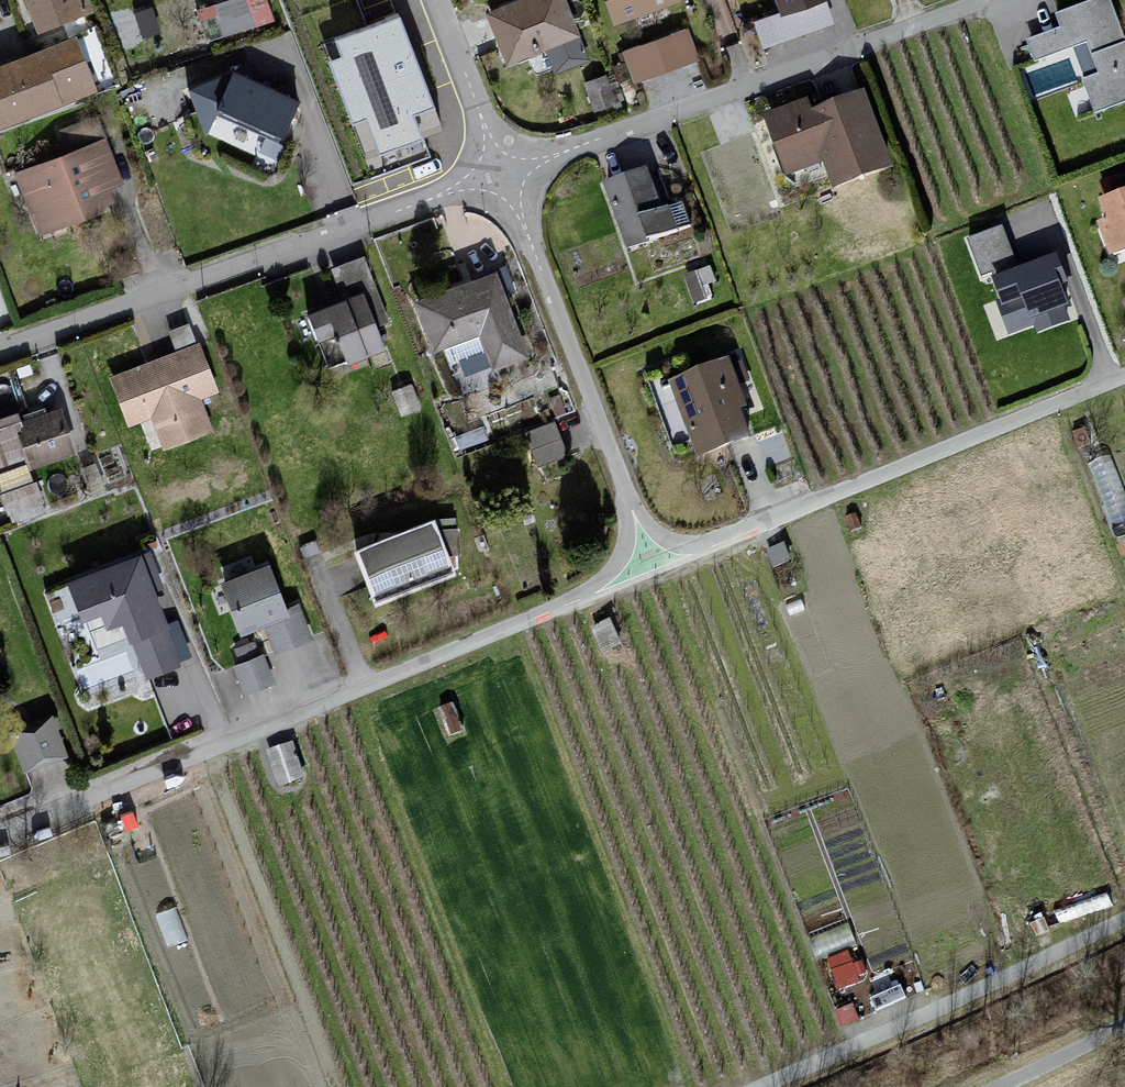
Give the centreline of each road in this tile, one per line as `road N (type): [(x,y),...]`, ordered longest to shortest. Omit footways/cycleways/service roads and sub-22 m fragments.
road 1 (residential): [(649,565),(0,834)]
road 2 (residential): [(0,351),(503,172)]
road 3 (residential): [(503,172),(985,0)]
road 4 (residential): [(1124,375),(649,565)]
road 5 (residential): [(649,565),(503,172)]
road 6 (residential): [(760,1086),(1124,926)]
road 7 (residential): [(503,172),(437,0)]
road 8 (track): [(1002,1086),(1124,1027)]

